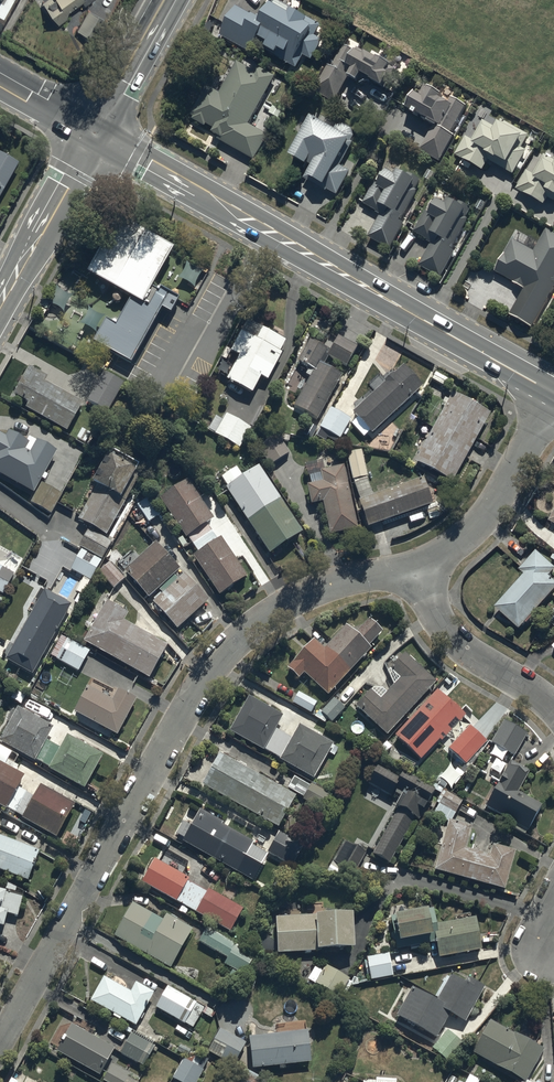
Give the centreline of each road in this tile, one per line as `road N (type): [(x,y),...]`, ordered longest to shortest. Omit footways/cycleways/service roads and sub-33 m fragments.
road 1 (residential): [(416,566),(297,600),(250,630),(208,672),(0,1042)]
road 2 (primary): [(93,134),(553,394)]
road 3 (residential): [(553,401),(485,518),(416,566)]
road 4 (residential): [(416,566),(444,629),(553,707)]
road 5 (tertiary): [(93,134),(0,301)]
road 6 (tertiary): [(169,0),(93,134)]

